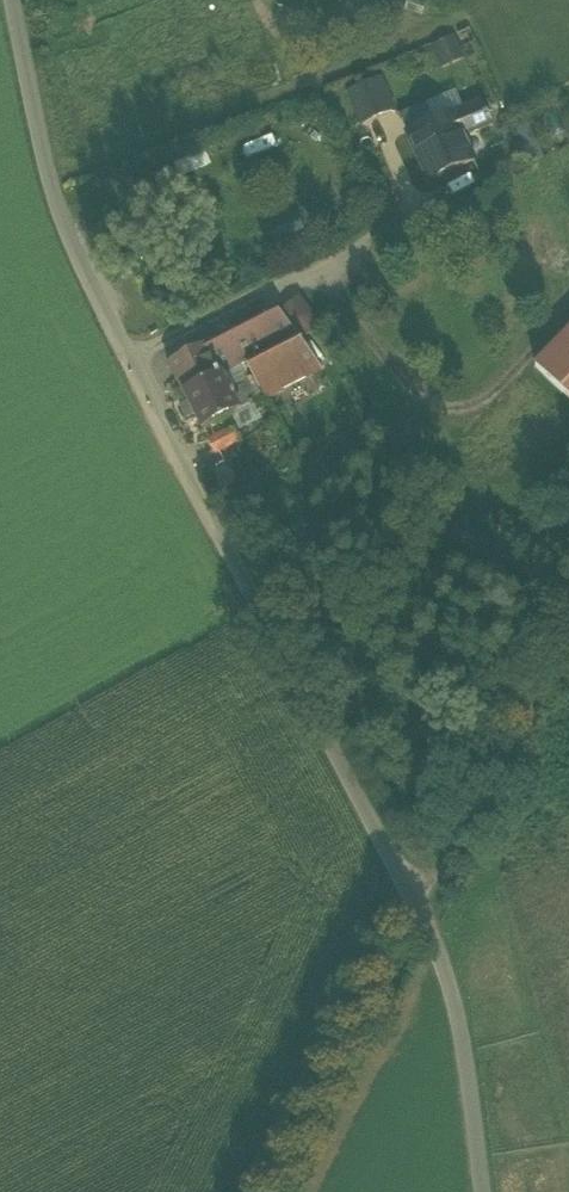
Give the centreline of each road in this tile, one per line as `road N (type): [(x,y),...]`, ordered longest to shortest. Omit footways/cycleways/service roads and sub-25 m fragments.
road 1 (residential): [(488,1191),(454,999),(418,911),(51,192),(14,0)]

